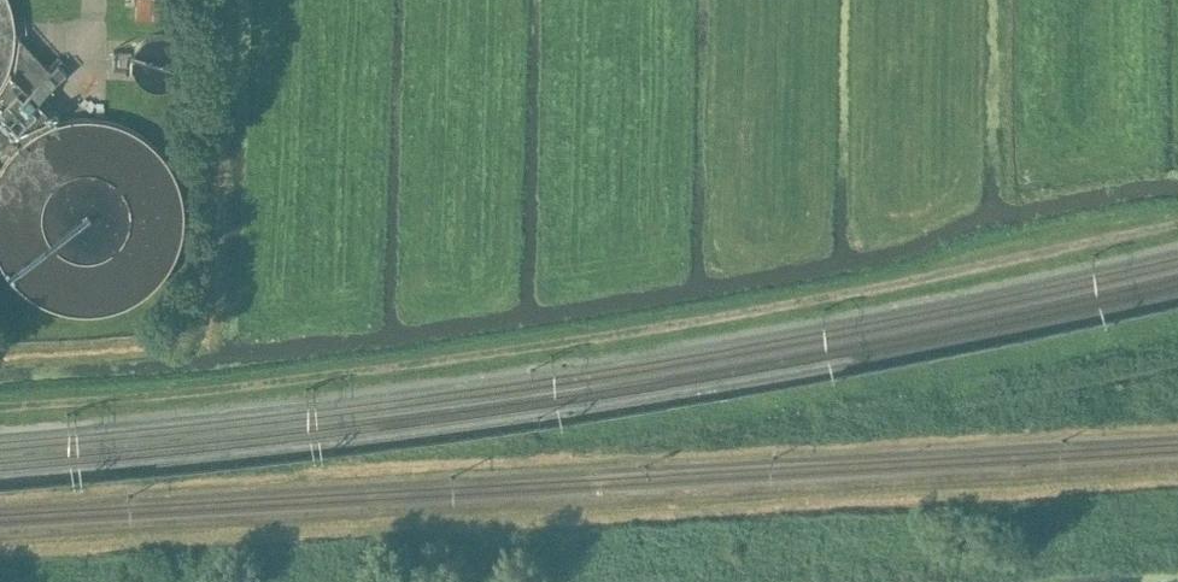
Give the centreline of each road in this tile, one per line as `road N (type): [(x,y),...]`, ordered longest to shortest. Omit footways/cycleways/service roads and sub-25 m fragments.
road 1 (track): [(1177,221),(827,294),(548,342),(0,405)]

